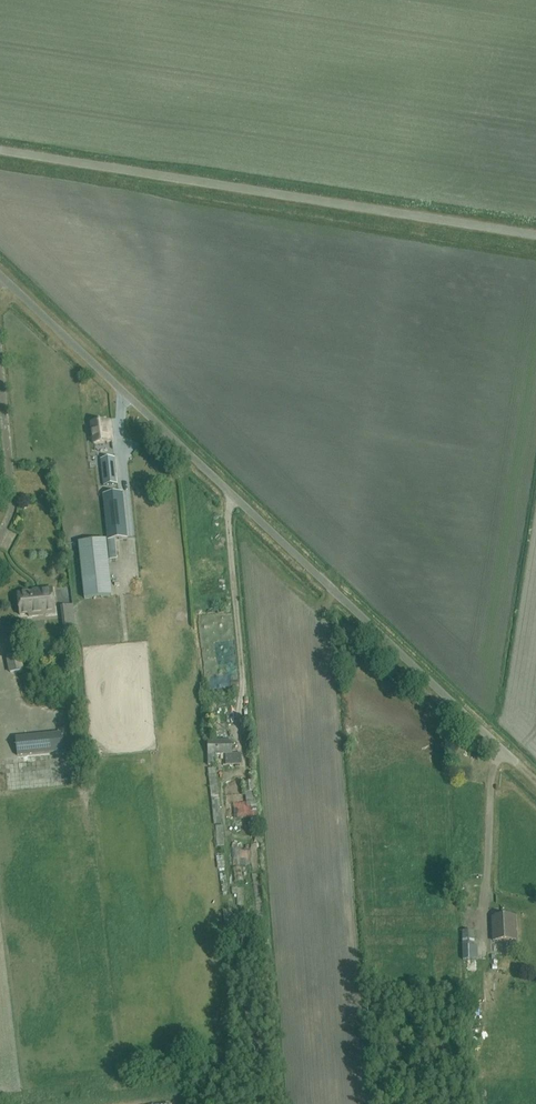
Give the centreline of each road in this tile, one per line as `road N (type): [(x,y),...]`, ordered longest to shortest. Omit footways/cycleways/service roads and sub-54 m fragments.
road 1 (unclassified): [(517,762),(0,274)]
road 2 (unclassified): [(535,236),(0,150)]

